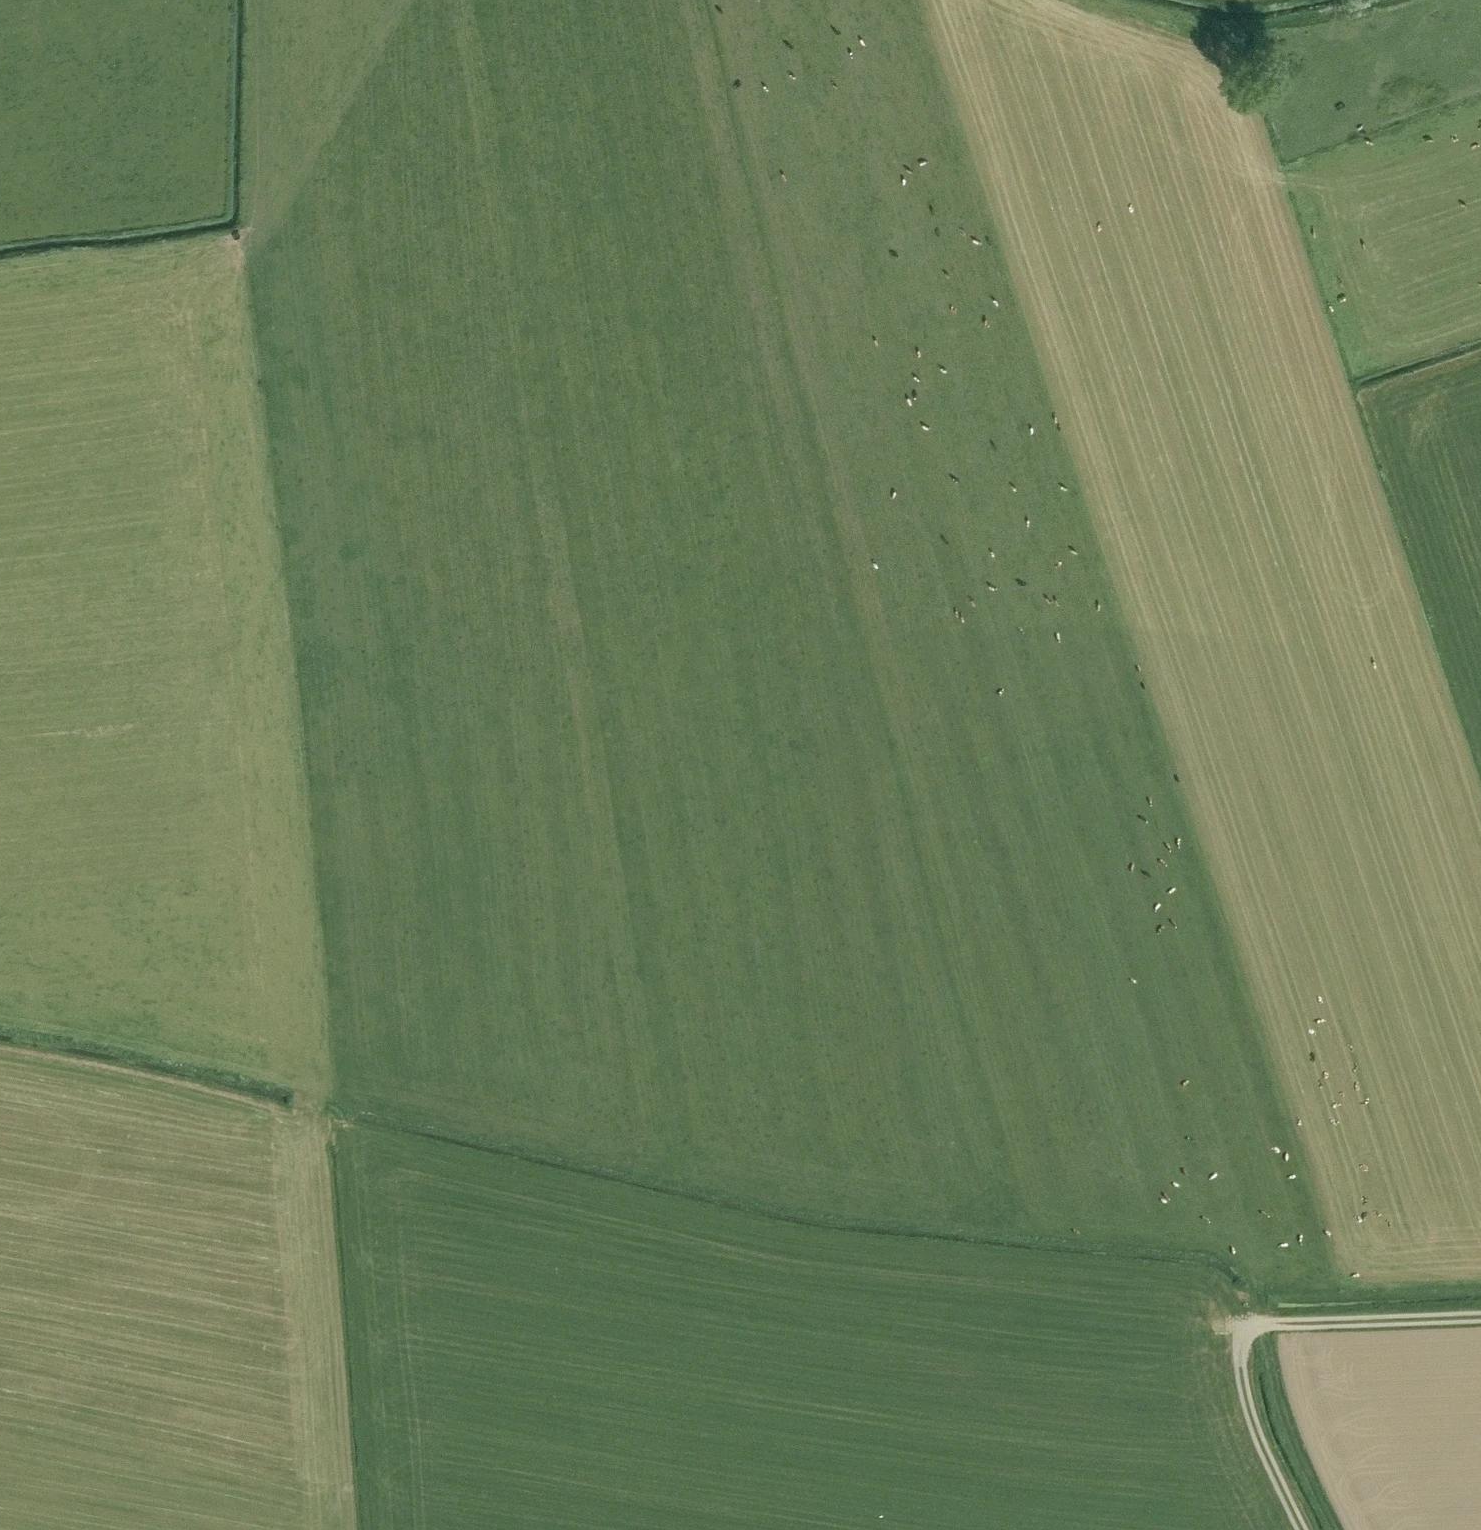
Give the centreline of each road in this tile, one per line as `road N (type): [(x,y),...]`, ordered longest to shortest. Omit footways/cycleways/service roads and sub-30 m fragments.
road 1 (track): [(0,1029),(118,1046),(326,1093),(812,1216),(1232,1256),(1254,1283),(1259,1324)]
road 2 (track): [(1259,1324),(1244,1334),(1240,1370),(1252,1431),(1302,1529)]
road 3 (track): [(1480,1317),(1259,1324)]

